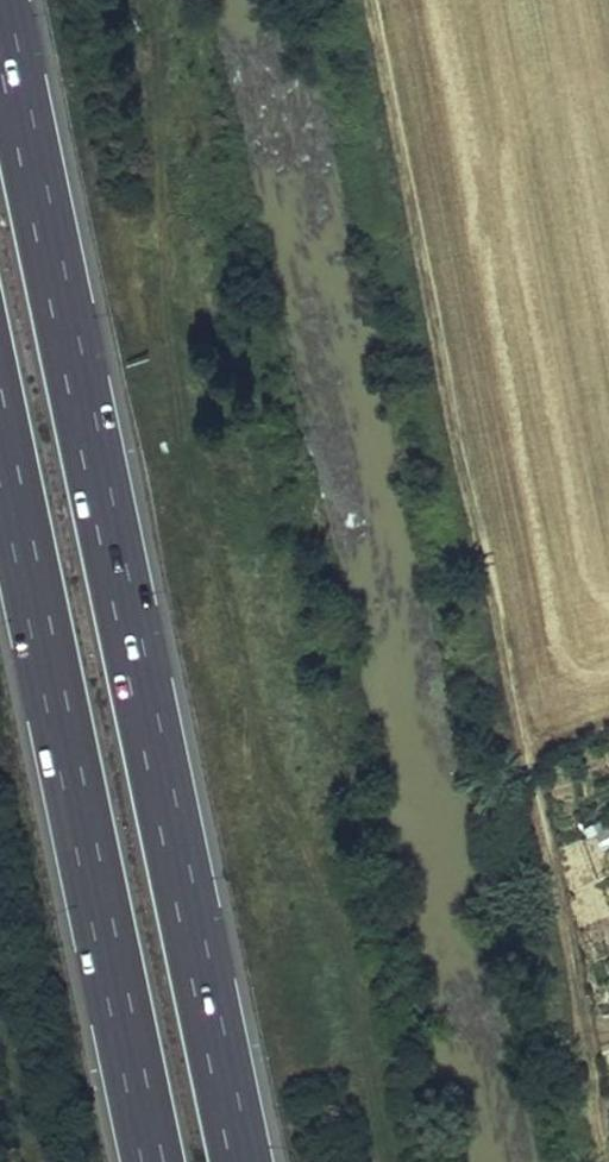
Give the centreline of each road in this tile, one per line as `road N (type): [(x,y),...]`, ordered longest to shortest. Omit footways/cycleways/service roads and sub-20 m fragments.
road 1 (motorway): [(243,1161),(0,8)]
road 2 (motorway): [(0,416),(155,1161)]

